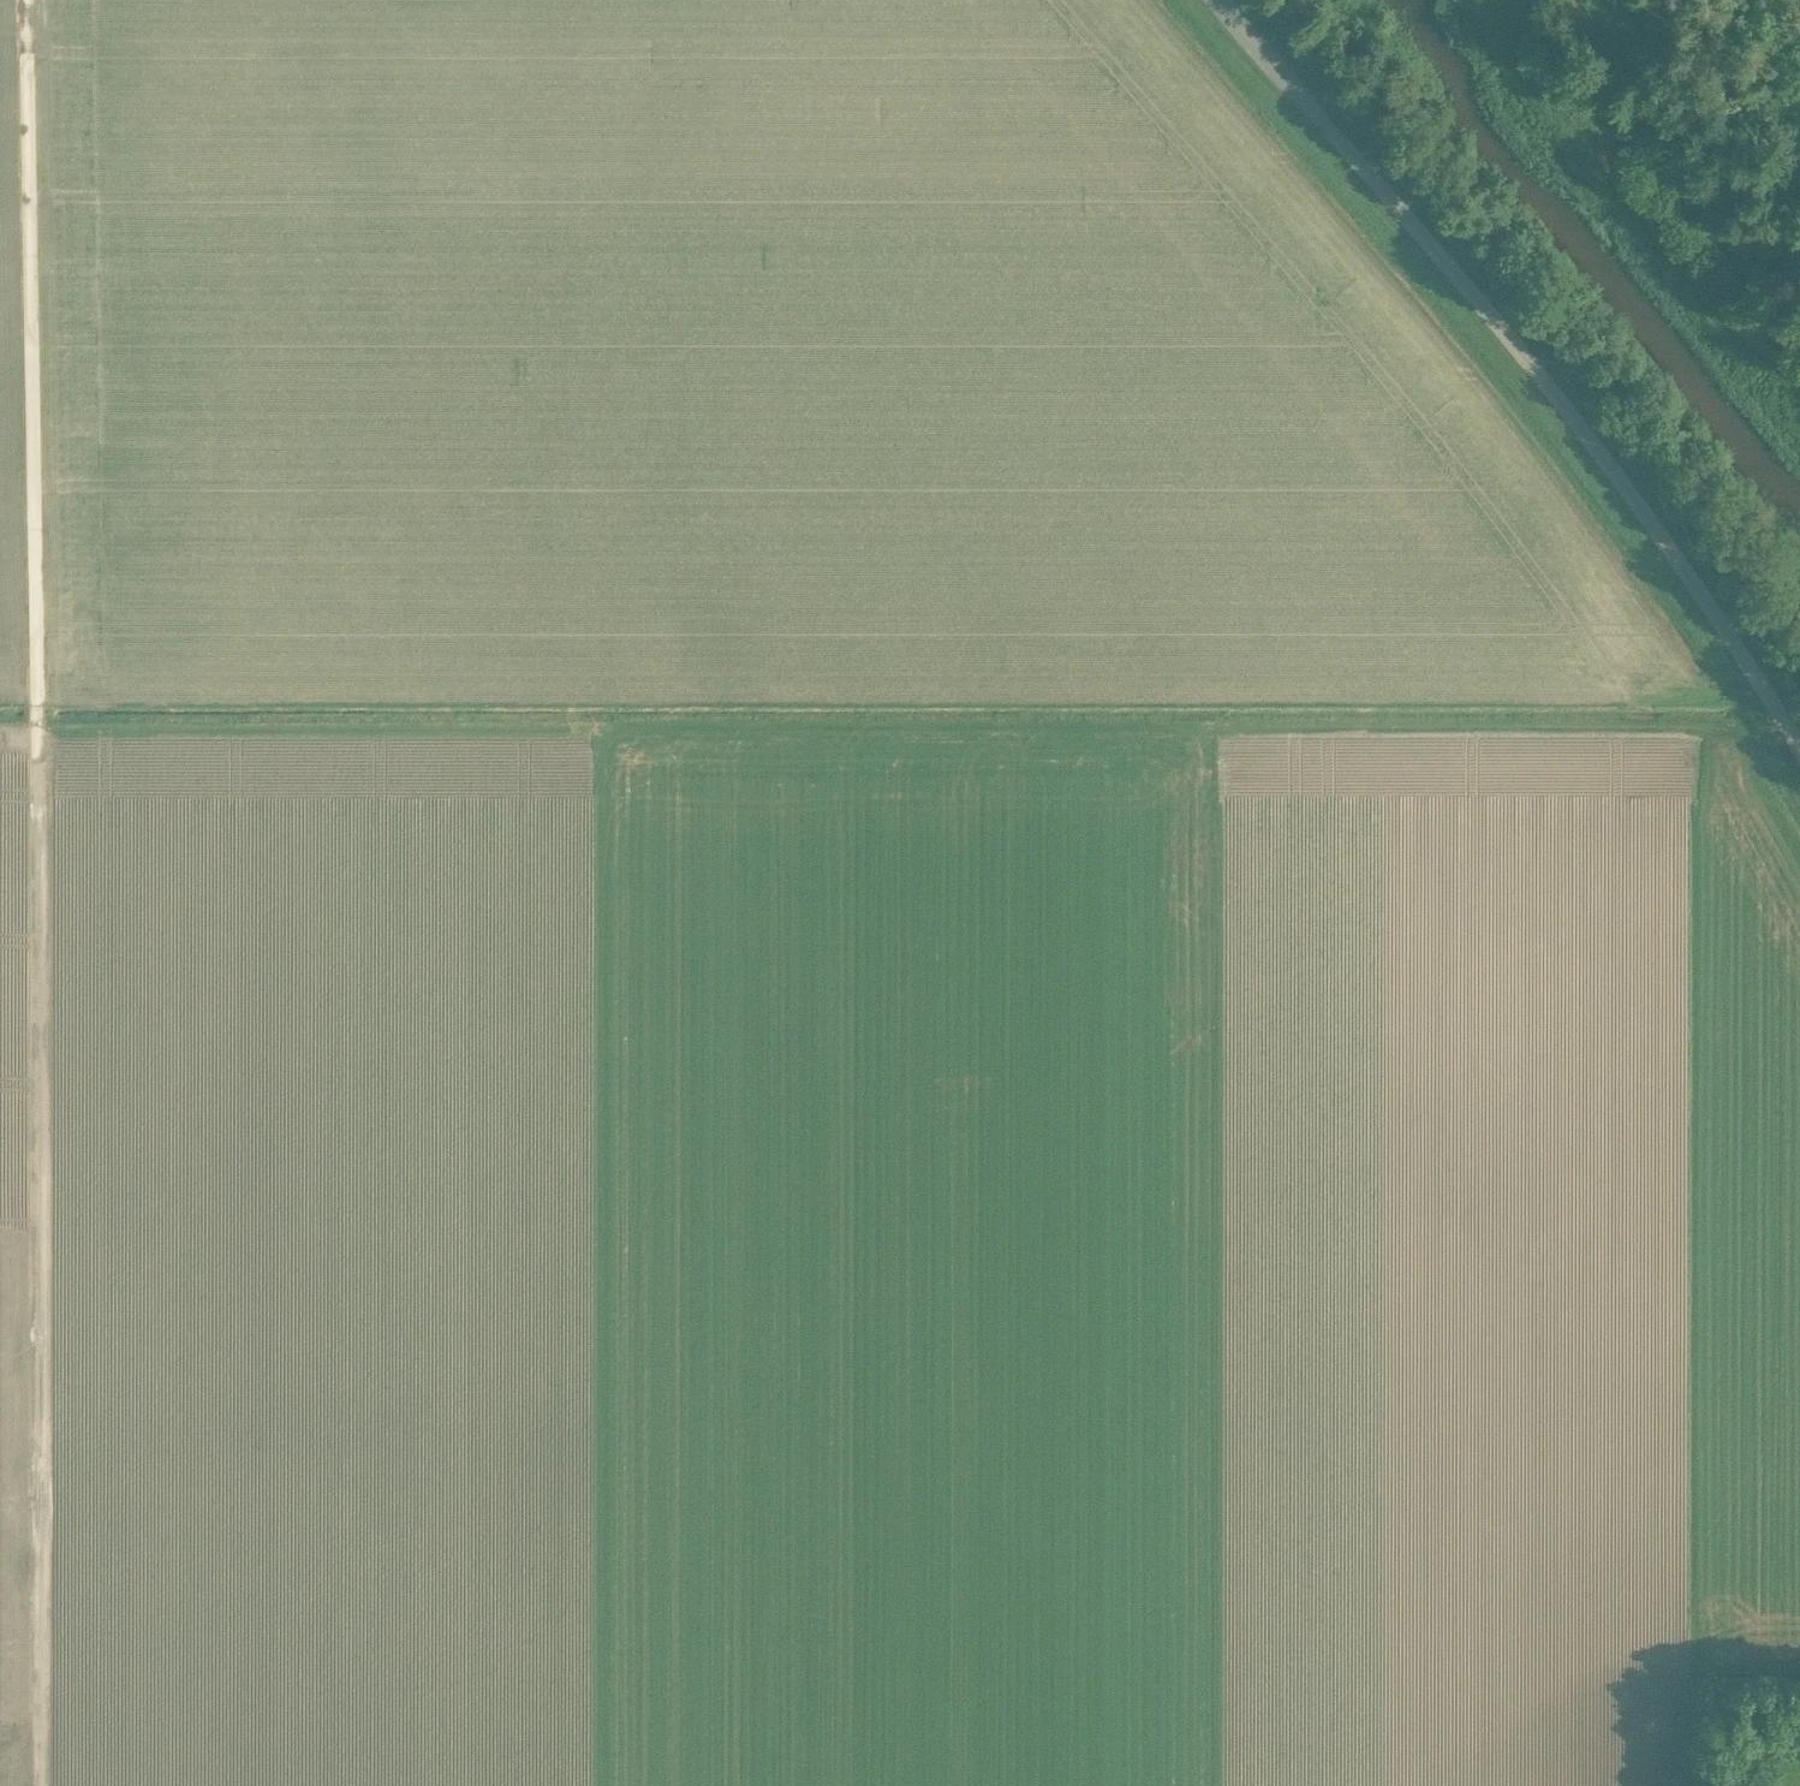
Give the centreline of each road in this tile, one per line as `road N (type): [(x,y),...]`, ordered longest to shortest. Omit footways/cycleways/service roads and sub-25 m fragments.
road 1 (unclassified): [(1799,751),(1587,439),(1217,0)]

